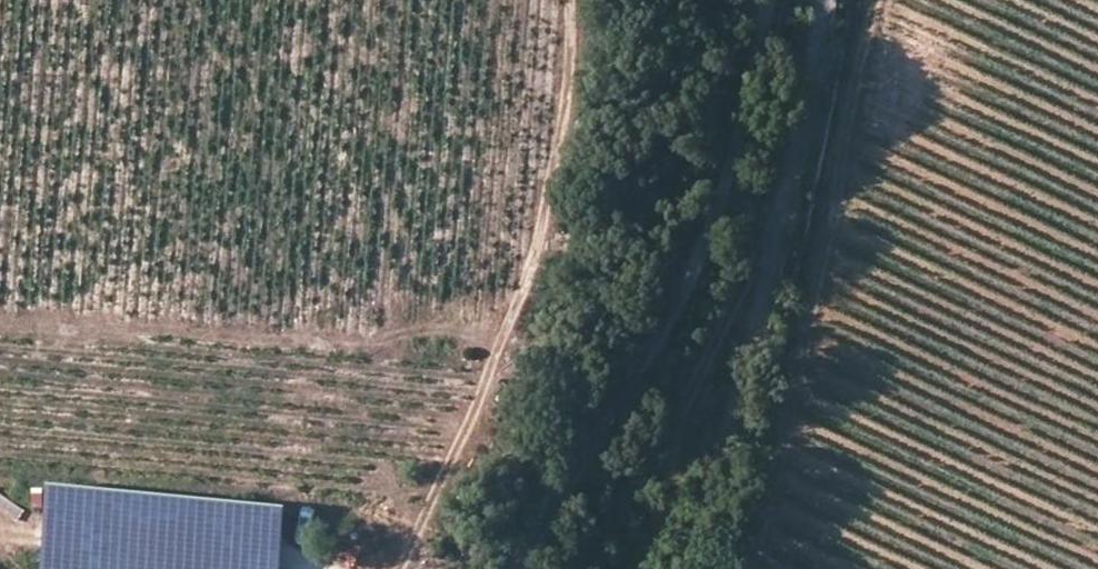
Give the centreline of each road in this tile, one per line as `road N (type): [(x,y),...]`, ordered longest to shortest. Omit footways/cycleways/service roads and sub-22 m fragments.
road 1 (unclassified): [(772,0),(716,207),(680,301),(522,568)]
road 2 (track): [(567,0),(569,90),(539,247),(407,568)]
road 3 (unclassified): [(681,568),(757,355),(823,0)]
road 4 (track): [(786,202),(661,443),(580,568)]

